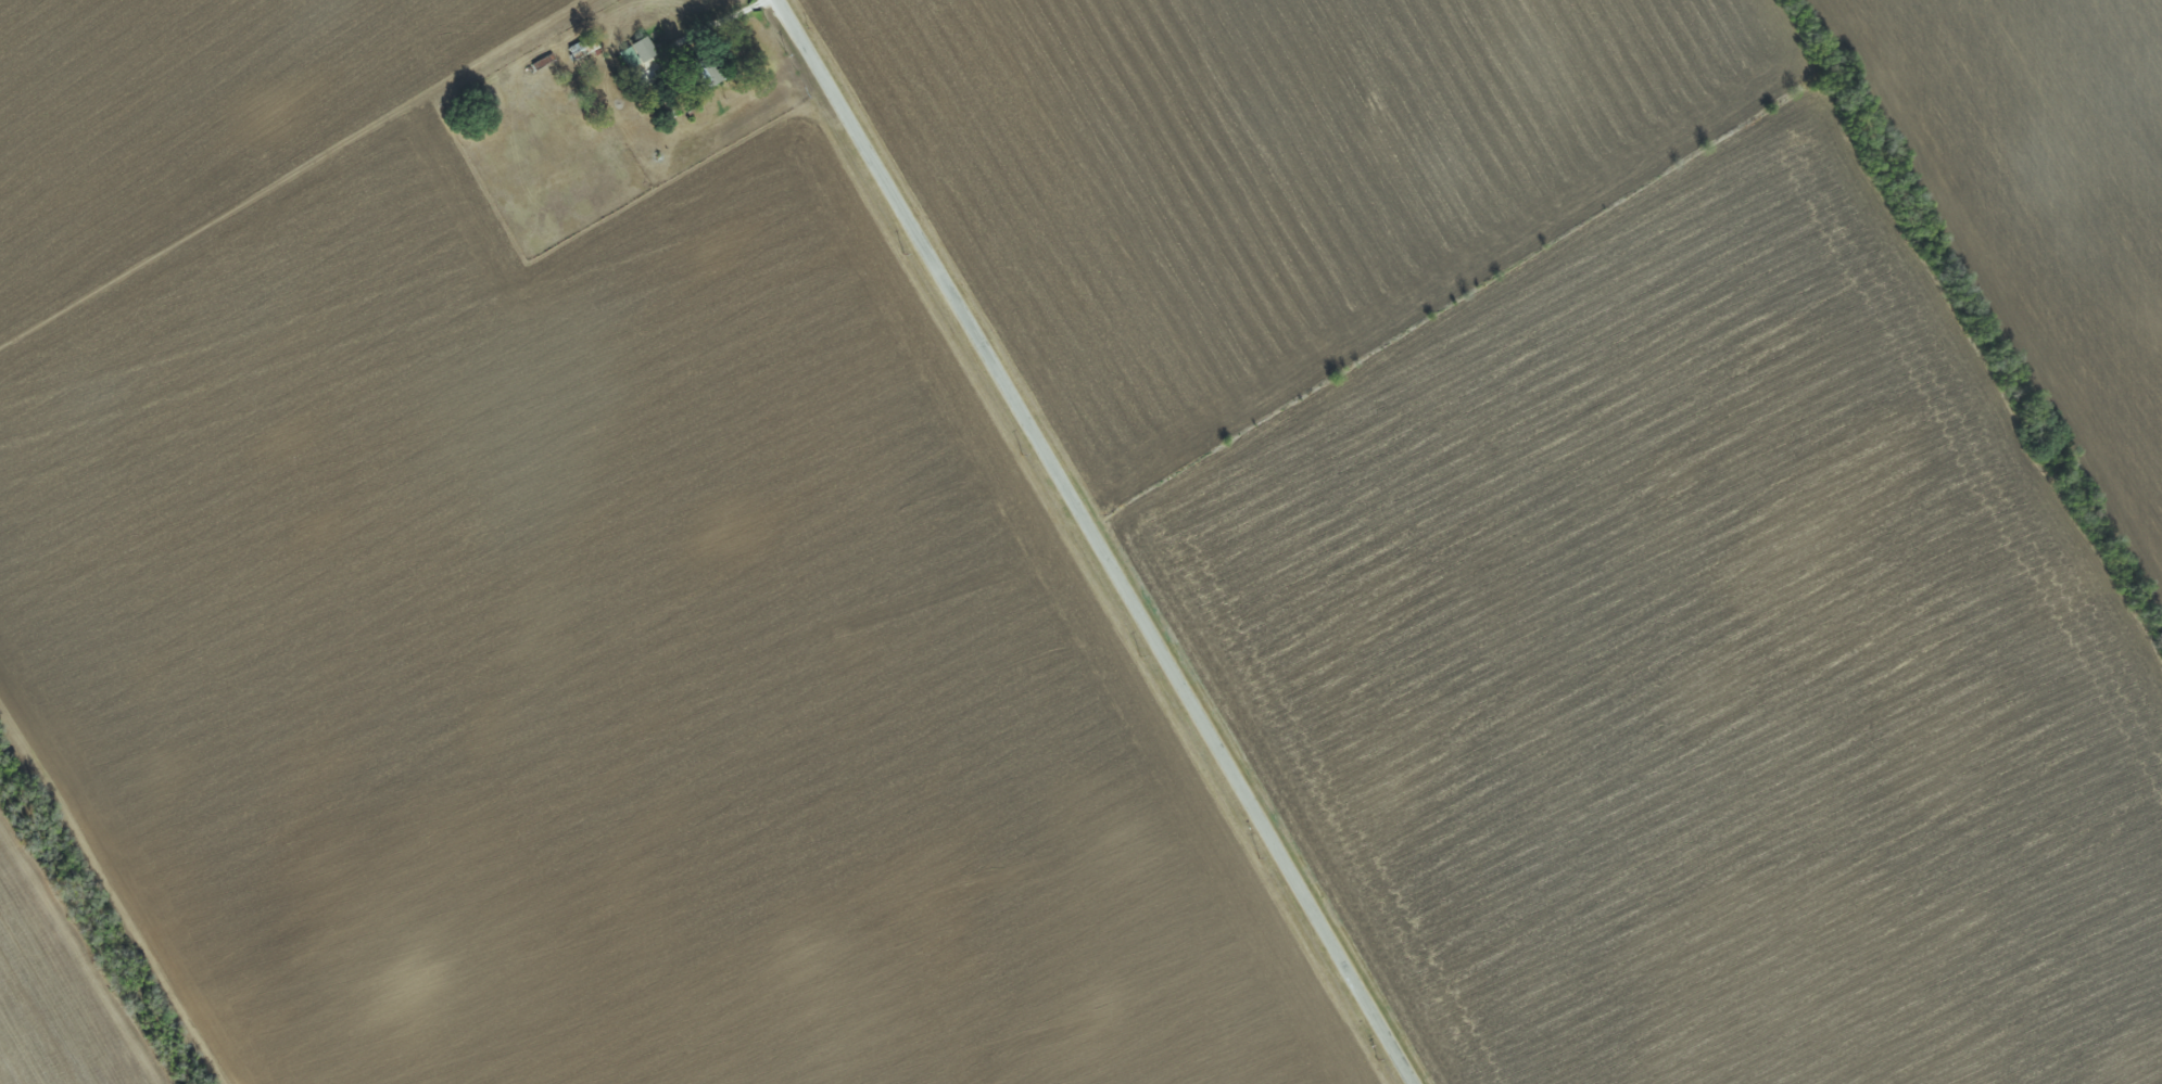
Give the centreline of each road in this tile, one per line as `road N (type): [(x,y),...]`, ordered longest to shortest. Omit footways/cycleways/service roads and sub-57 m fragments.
road 1 (residential): [(1415,1083),(779,0)]

